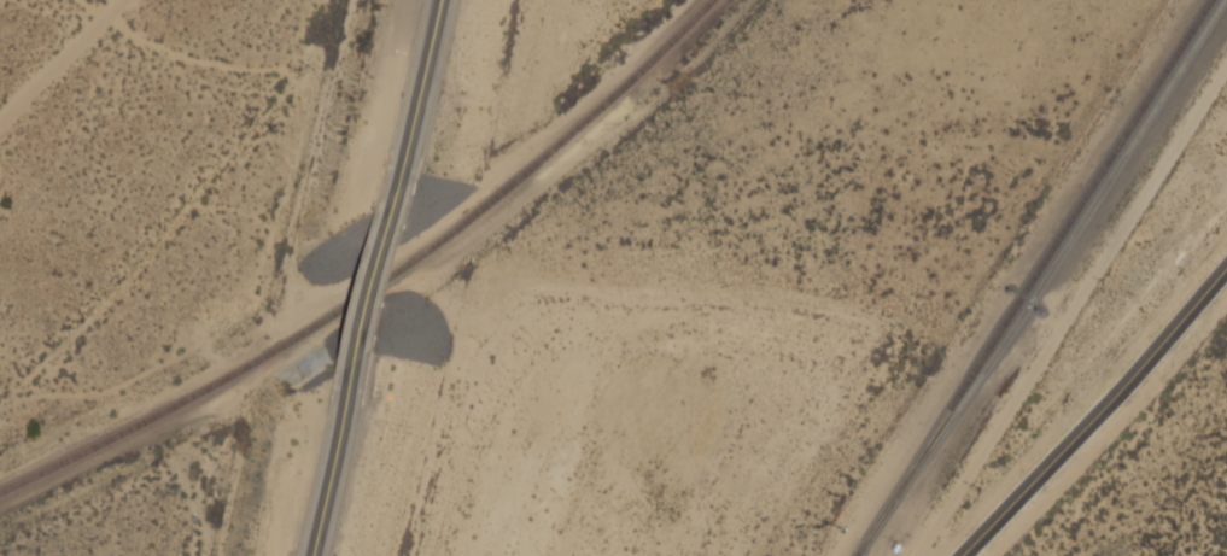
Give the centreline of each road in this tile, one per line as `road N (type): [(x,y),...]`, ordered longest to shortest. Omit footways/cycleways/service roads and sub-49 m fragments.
road 1 (track): [(1226,70),(919,555)]
road 2 (tertiary): [(961,555),(1226,262)]
road 3 (secondary): [(398,172),(340,417)]
road 4 (secondary): [(436,0),(398,172)]
road 5 (secondary): [(340,417),(310,555)]

